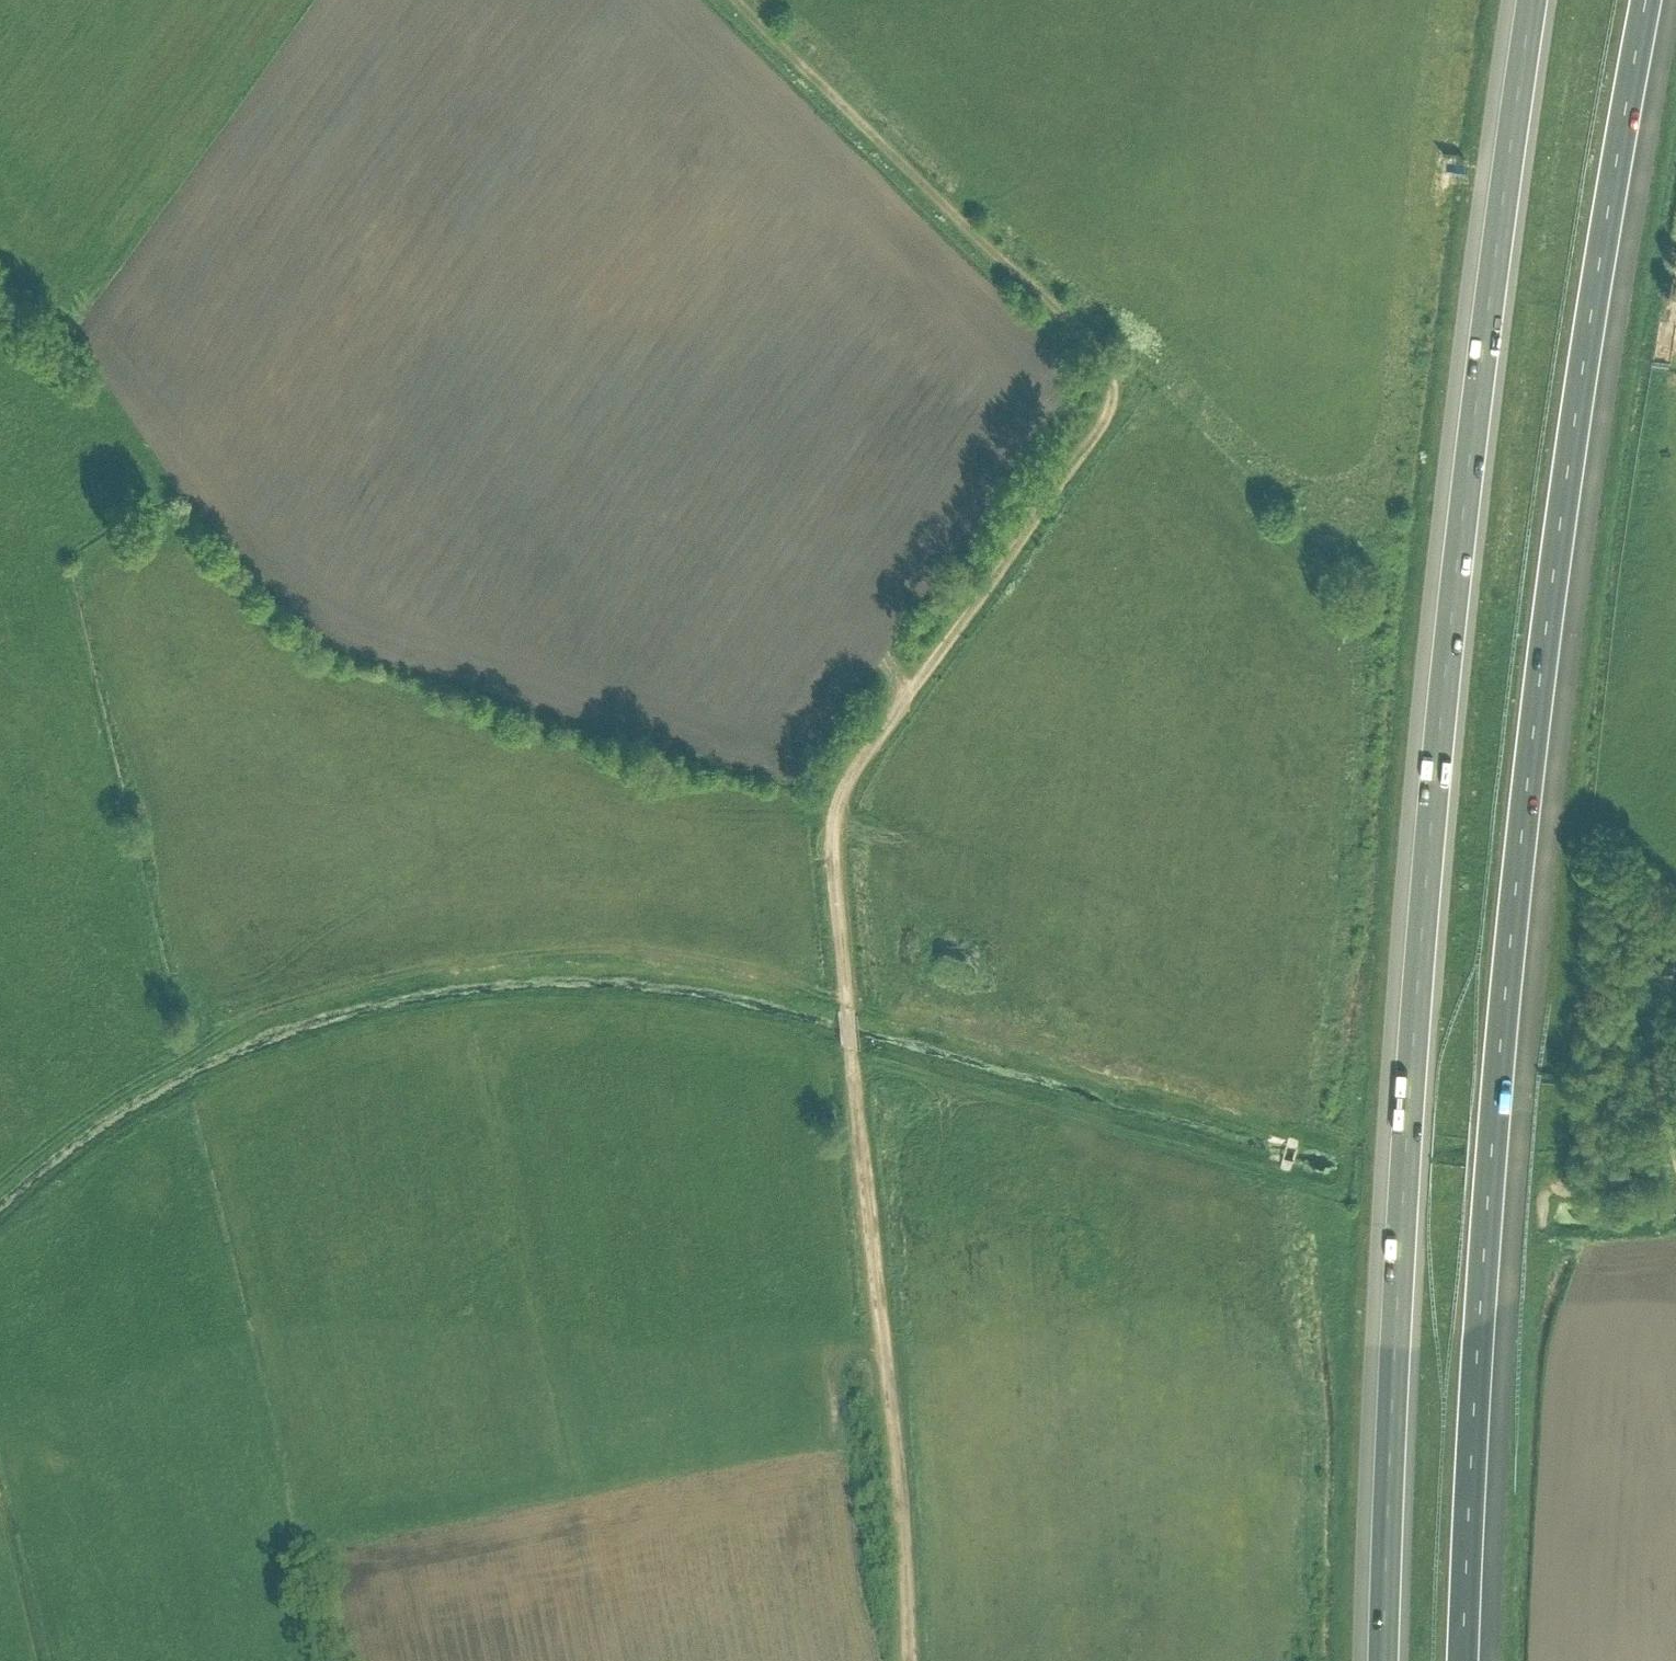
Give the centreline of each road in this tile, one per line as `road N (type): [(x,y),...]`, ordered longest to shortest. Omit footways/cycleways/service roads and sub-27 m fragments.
road 1 (motorway): [(1470,1660),(1495,1189),(1536,763),(1570,500),(1654,0)]
road 2 (motorway): [(1534,0),(1440,719),(1404,1184),(1385,1660)]
road 3 (track): [(849,1050),(835,874),(846,778),(1061,481),(1105,413),(1109,382),(1101,360),(732,0)]
road 4 (track): [(909,1660),(849,1050)]

